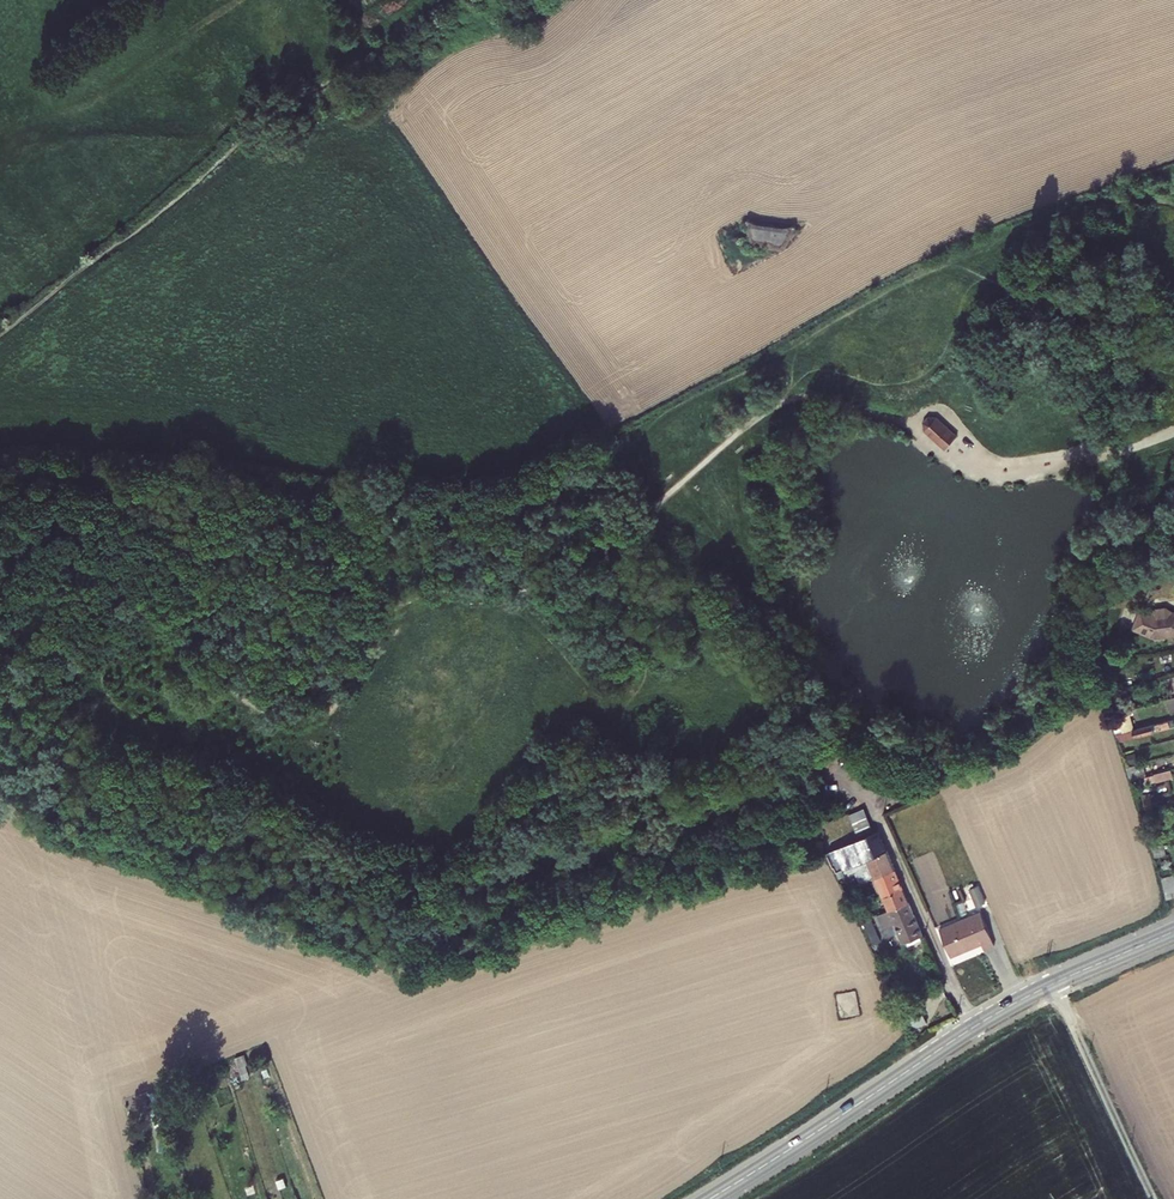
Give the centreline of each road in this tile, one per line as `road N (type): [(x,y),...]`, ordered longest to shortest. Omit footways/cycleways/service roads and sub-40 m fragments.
road 1 (tertiary): [(709,1198),(1053,983)]
road 2 (residential): [(1154,1198),(1053,983)]
road 3 (tertiary): [(1053,983),(1173,929)]

